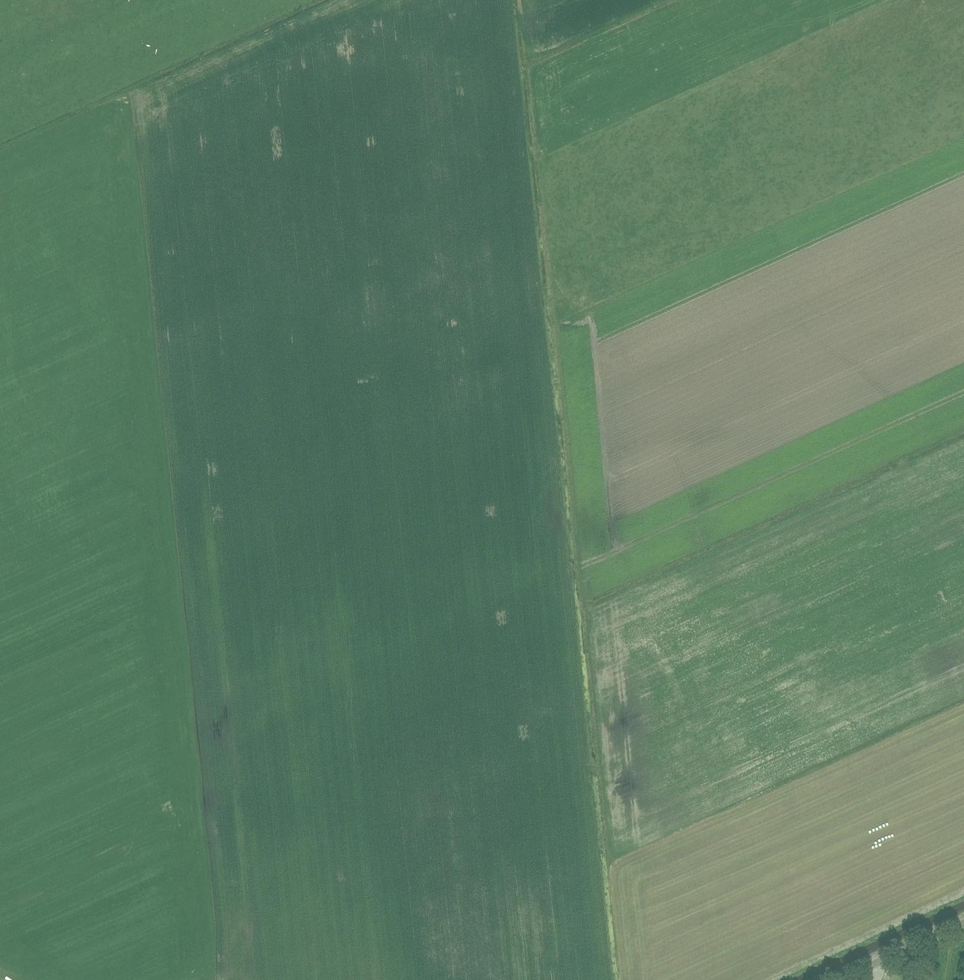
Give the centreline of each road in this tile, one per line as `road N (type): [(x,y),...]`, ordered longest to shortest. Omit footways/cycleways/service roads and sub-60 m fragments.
road 1 (unclassified): [(839,979),(963,923)]

